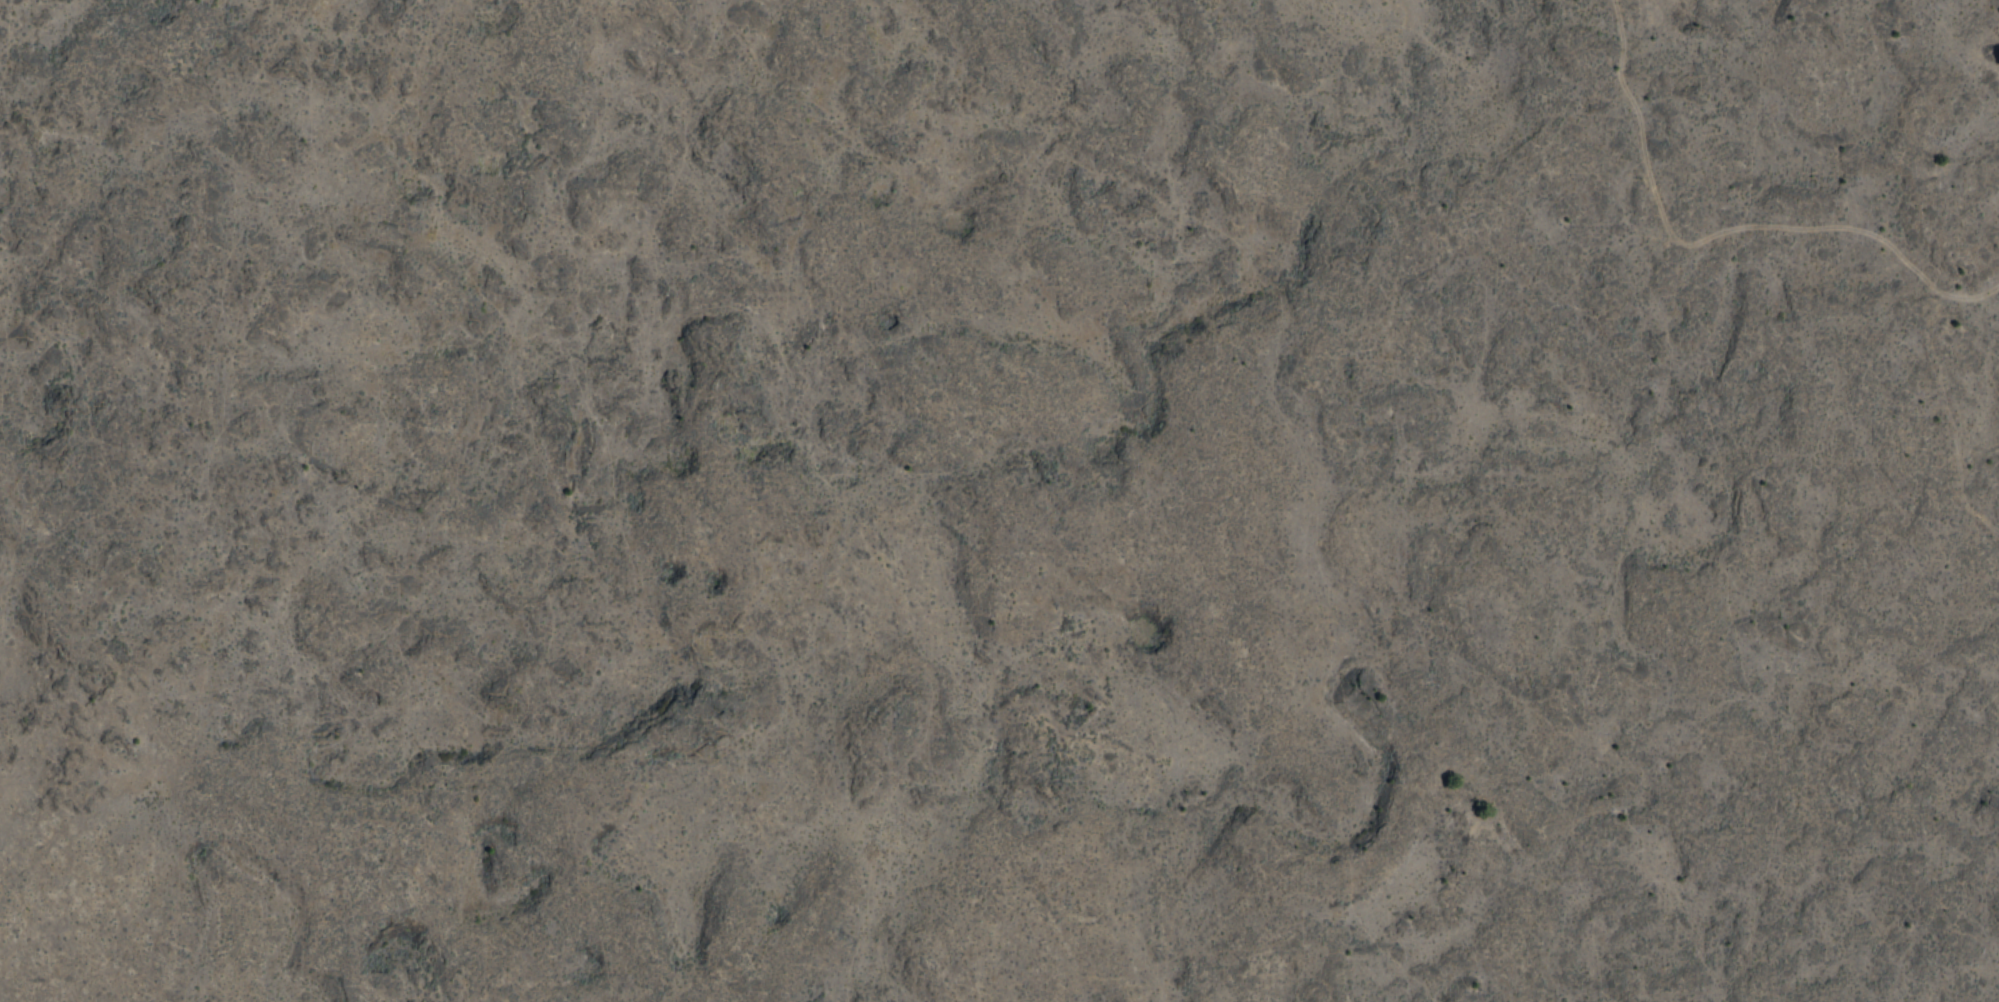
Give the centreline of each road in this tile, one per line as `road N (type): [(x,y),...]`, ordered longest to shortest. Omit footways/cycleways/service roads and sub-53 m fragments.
road 1 (track): [(1623,0),(1659,207),(1673,228),(1702,245),(1762,233),(1836,233),(1867,239),(1915,268),(1952,347),(1967,484),(1998,534)]

